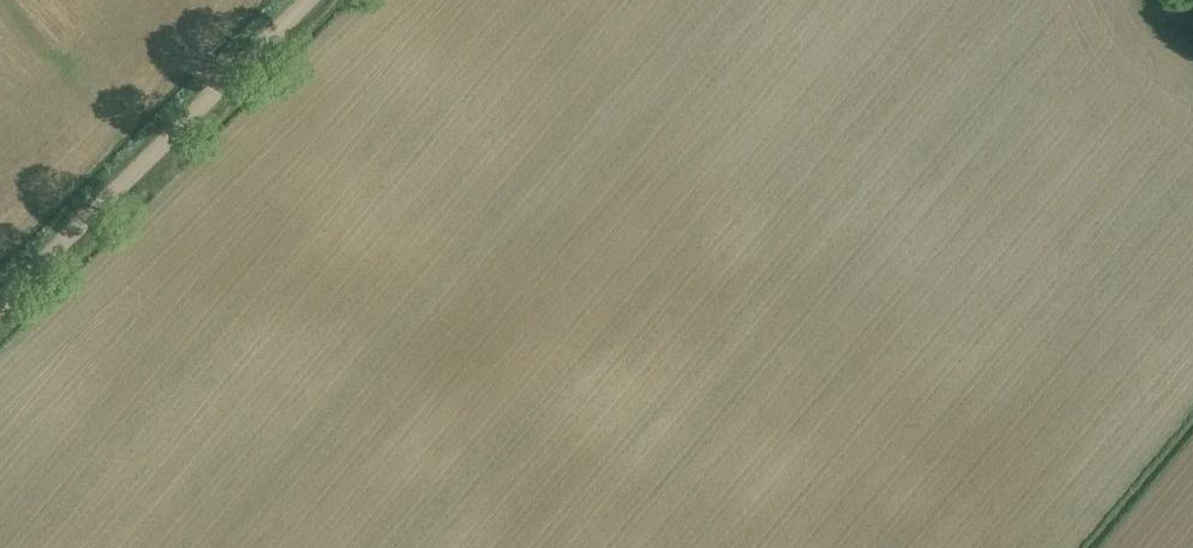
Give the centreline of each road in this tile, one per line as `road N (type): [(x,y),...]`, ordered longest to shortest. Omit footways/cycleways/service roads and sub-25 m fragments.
road 1 (unclassified): [(0,302),(305,0)]

